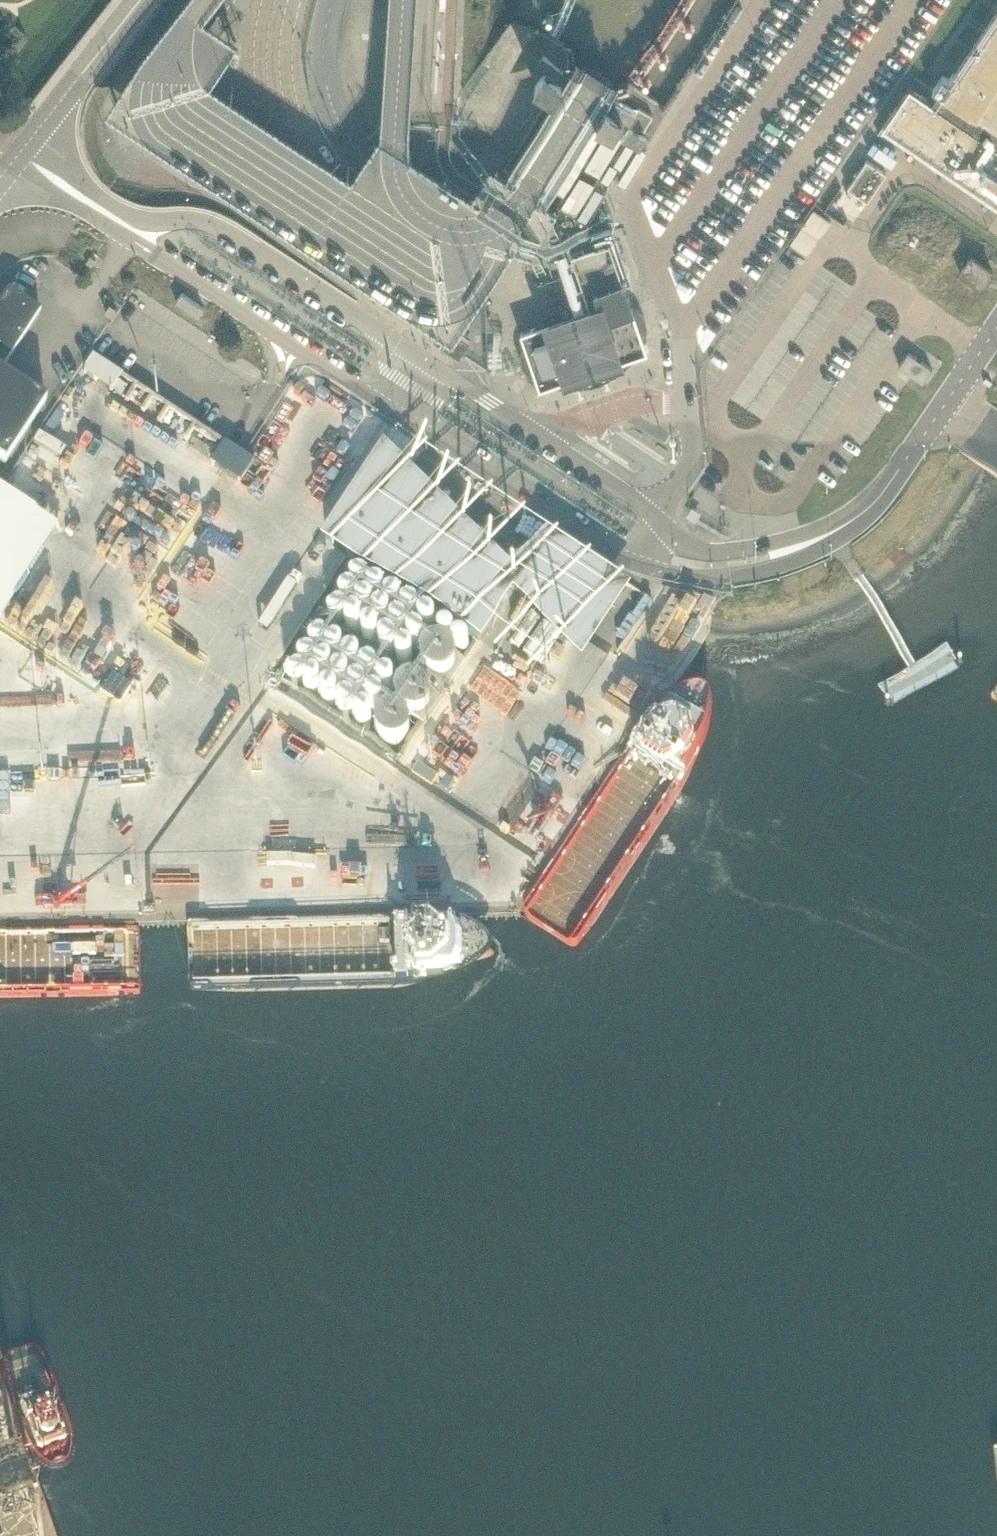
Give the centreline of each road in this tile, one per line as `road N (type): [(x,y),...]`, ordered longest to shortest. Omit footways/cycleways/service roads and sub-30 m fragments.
road 1 (unclassified): [(432,364),(221,223),(146,218),(93,203)]
road 2 (unclassified): [(93,203),(107,224),(399,416)]
road 3 (unclassified): [(627,561),(711,577),(801,559),(864,523),(895,488),(899,471)]
road 4 (unclassified): [(899,471),(827,526),(745,549),(690,546),(656,518)]
road 5 (unclassified): [(656,518),(432,364)]
road 6 (unclassified): [(399,416),(627,561)]
road 7 (tertiary): [(140,0),(20,153)]
road 8 (unclassified): [(656,518),(692,460),(685,339)]
road 9 (unclassified): [(996,327),(899,471)]
road 10 (primary): [(358,148),(327,80),(333,0)]
road 11 (primary): [(393,152),(403,0)]

